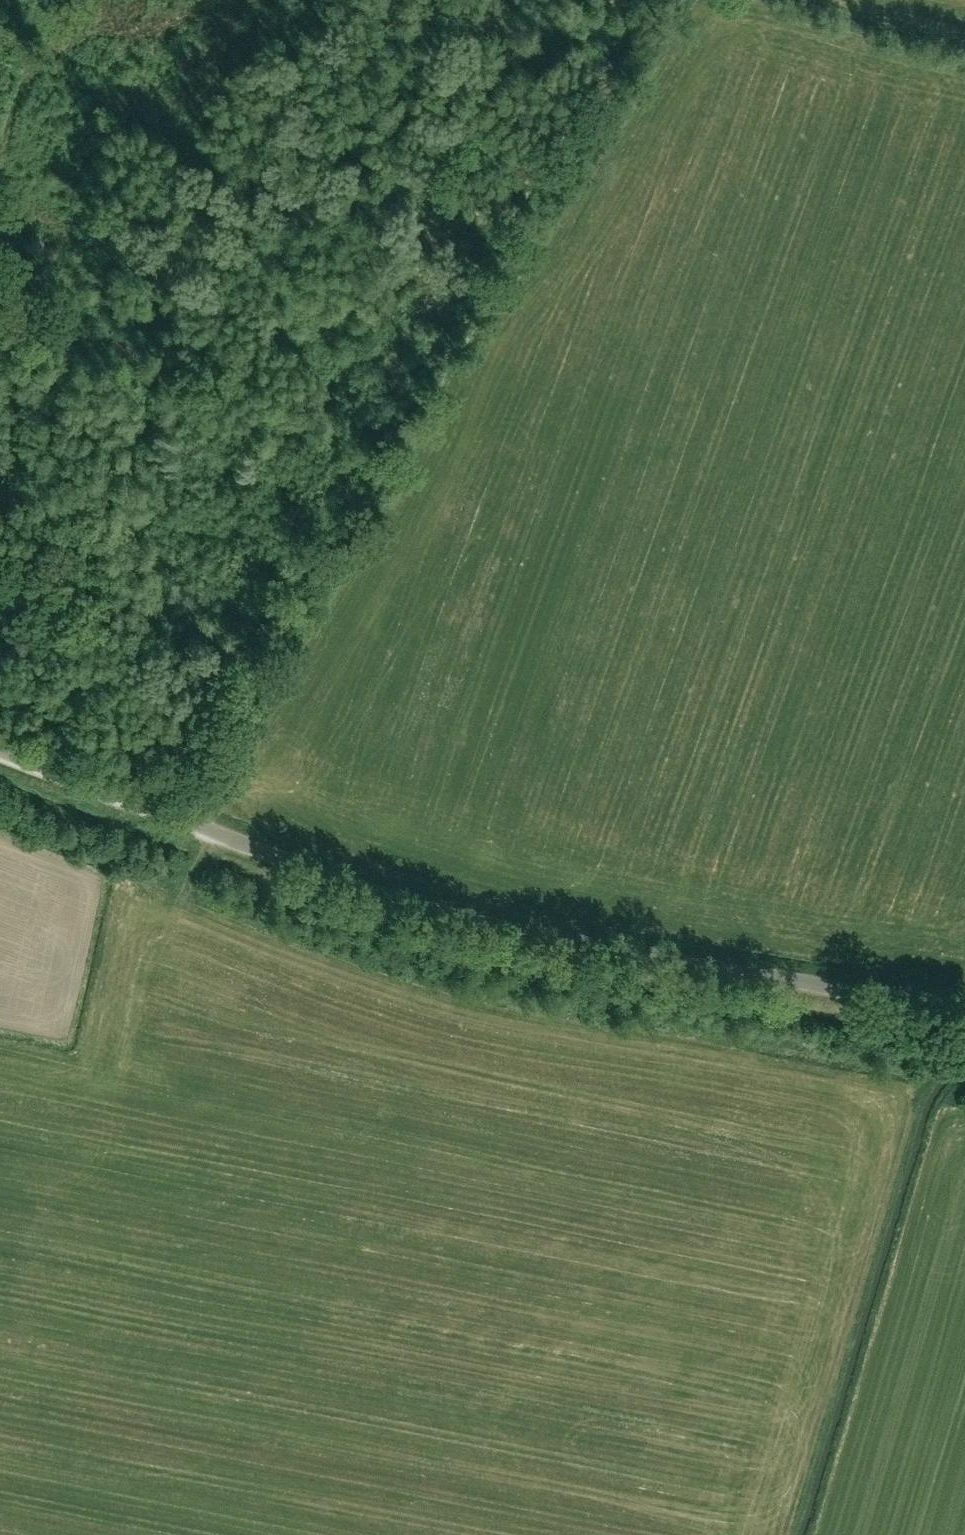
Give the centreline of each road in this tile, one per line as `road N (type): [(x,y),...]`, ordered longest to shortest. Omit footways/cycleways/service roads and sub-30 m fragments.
road 1 (unclassified): [(964,1010),(479,926),(0,754)]

